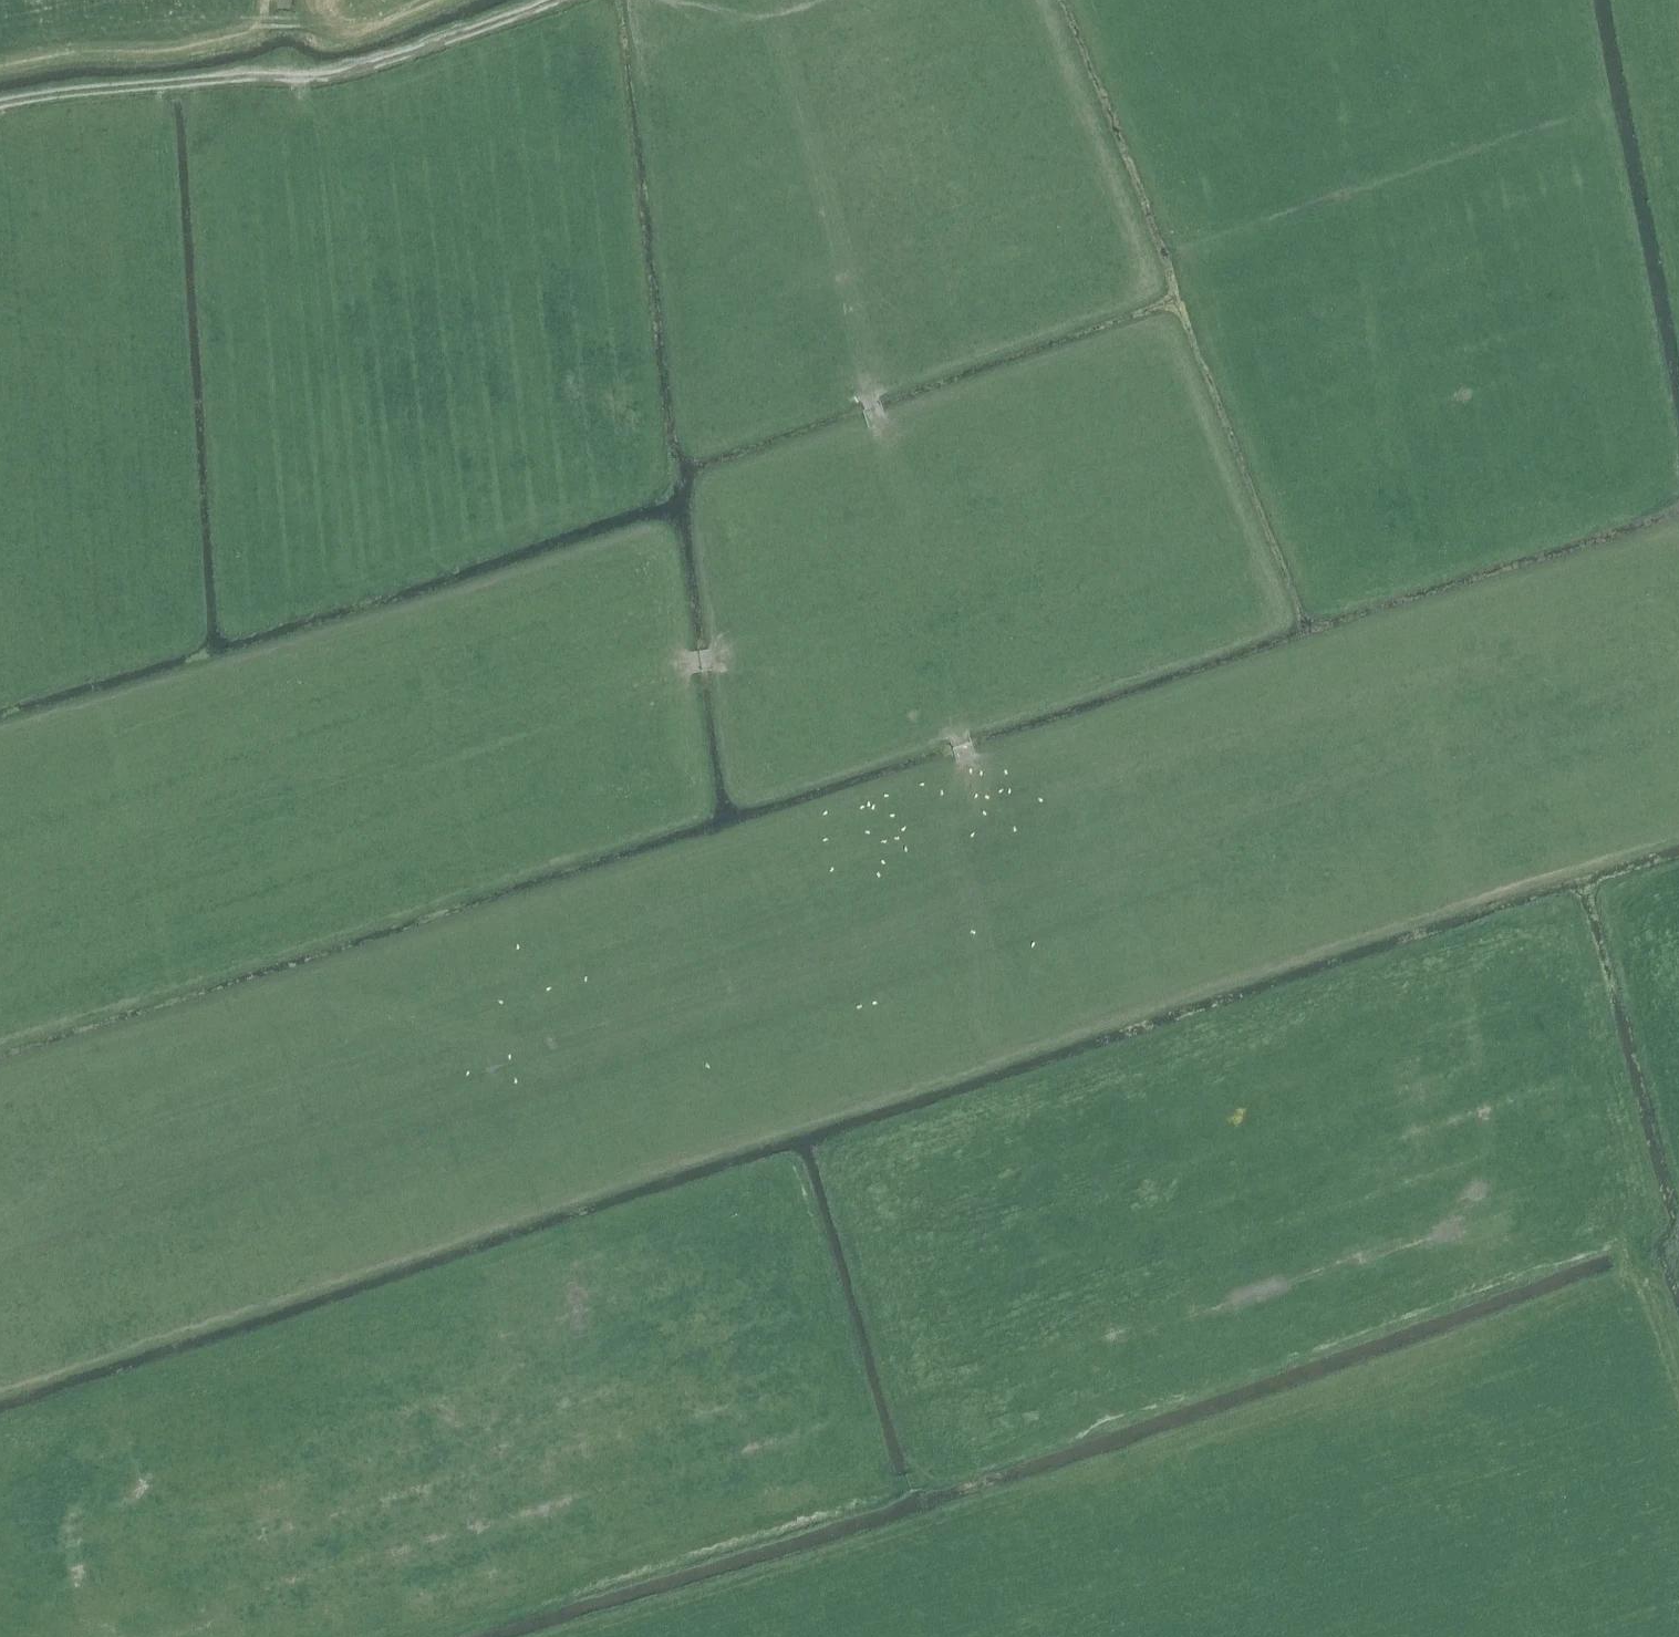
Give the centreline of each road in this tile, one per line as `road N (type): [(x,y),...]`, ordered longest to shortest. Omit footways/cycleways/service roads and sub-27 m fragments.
road 1 (track): [(0,103),(347,72),(557,0)]

